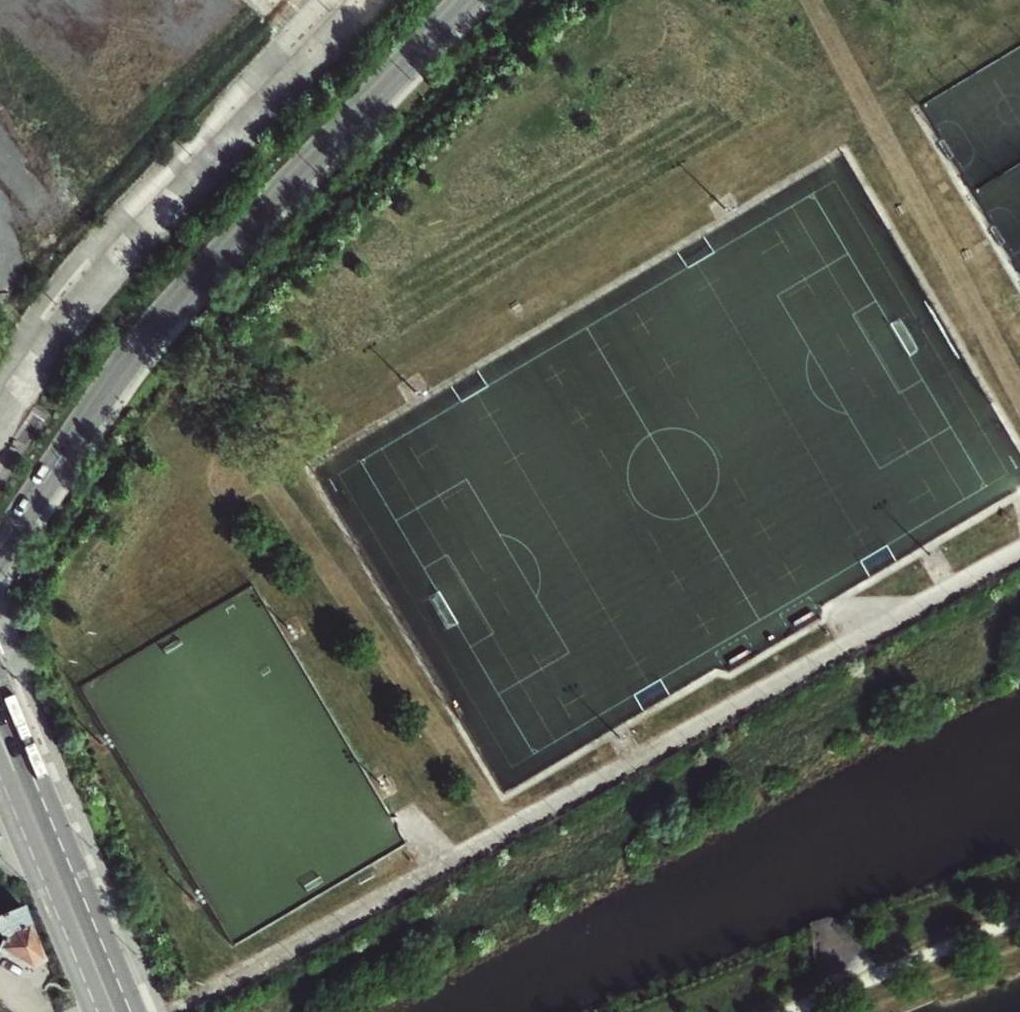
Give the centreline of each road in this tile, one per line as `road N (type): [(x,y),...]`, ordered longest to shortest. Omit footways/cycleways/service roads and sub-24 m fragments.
road 1 (tertiary): [(0,548),(152,330),(466,0)]
road 2 (tertiary): [(0,738),(115,1011)]

